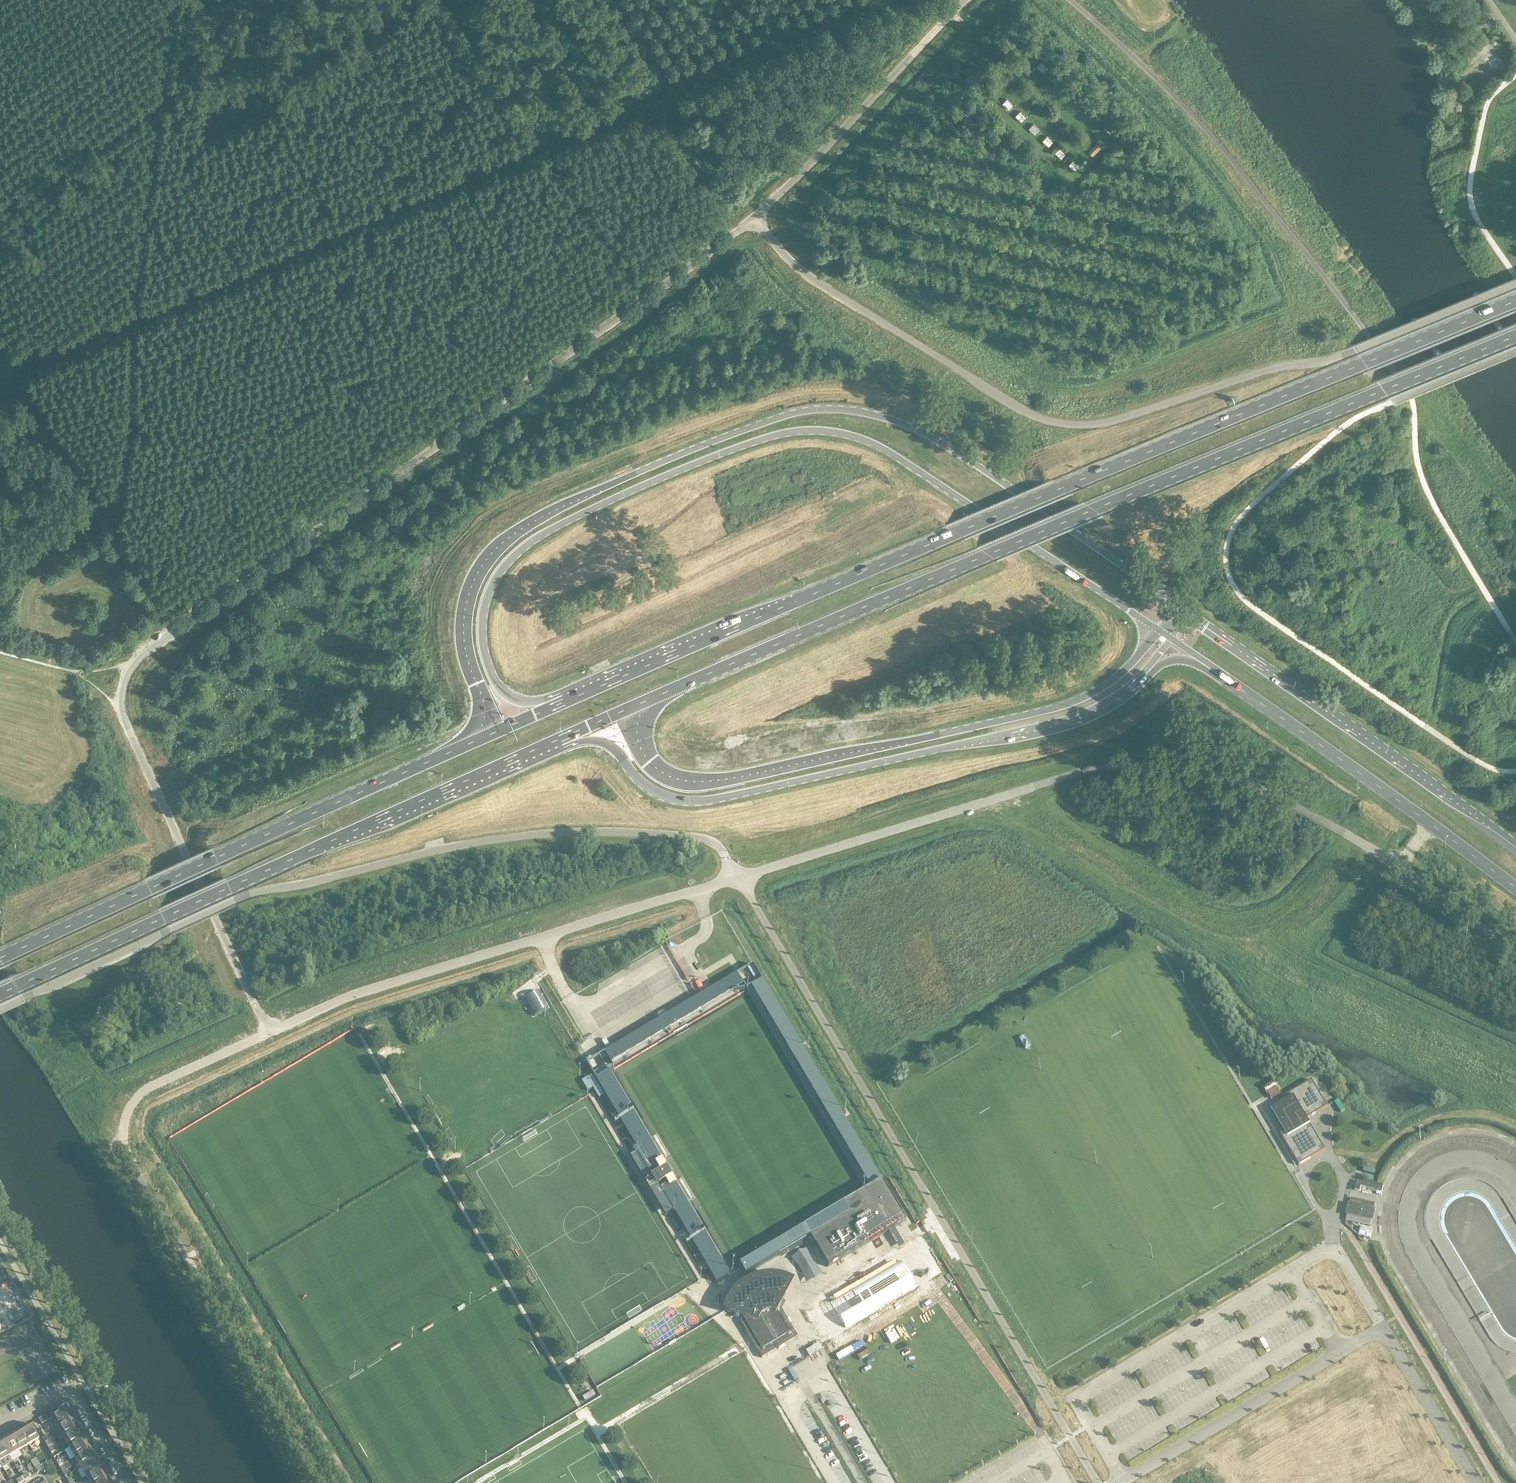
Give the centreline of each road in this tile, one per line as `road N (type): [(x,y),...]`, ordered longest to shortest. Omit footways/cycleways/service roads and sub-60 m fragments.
road 1 (unclassified): [(268,1033),(127,725),(126,674),(141,656),(753,218)]
road 2 (trunk): [(1515,300),(589,691)]
road 3 (trunk): [(1182,609),(932,436),(861,411),(804,411),(630,474),(530,524),(500,549),(481,575),(468,616),(470,653),(490,707),(479,739)]
road 4 (trunk): [(589,691),(532,701),(498,683),(482,628),(501,570),(537,537),(611,499),(799,431),(883,447),(1158,630)]
road 5 (trunk): [(637,707),(1515,336)]
road 6 (track): [(0,365),(860,0)]
road 7 (unclassified): [(1515,954),(1387,858),(1297,807),(1240,780),(1176,766),(1072,774),(732,879)]
road 8 (unclassified): [(0,1009),(255,892),(480,842),(582,832),(703,838),(719,846),(732,879)]
road 9 (unclassified): [(1355,350),(1237,380),(1117,426),(1053,428),(834,299),(794,270),(753,218)]
road 10 (trunk): [(550,746),(602,743),(655,791),(713,799),(1070,720),(1125,692),(1151,665)]
road 11 (trunk): [(1158,630),(1111,680),(1070,702),(718,783),(686,784),(652,769),(630,734),(637,707)]
road 12 (trunk): [(0,994),(550,746)]
road 13 (trunk): [(479,739),(0,958)]
road 14 (unclassified): [(732,879),(361,992),(268,1033)]
road 15 (trunk): [(1515,844),(1182,609)]
road 16 (trunk): [(1206,663),(1515,888)]
road 17 (unclassified): [(753,218),(964,0)]
road 18 (unclassified): [(132,1164),(123,1134),(137,1096),(268,1033)]
road 19 (unclassified): [(126,1482),(70,1391),(0,1425)]
road 20 (unclassified): [(1355,350),(1515,284)]
road 21 (trunk): [(589,691),(479,739)]

